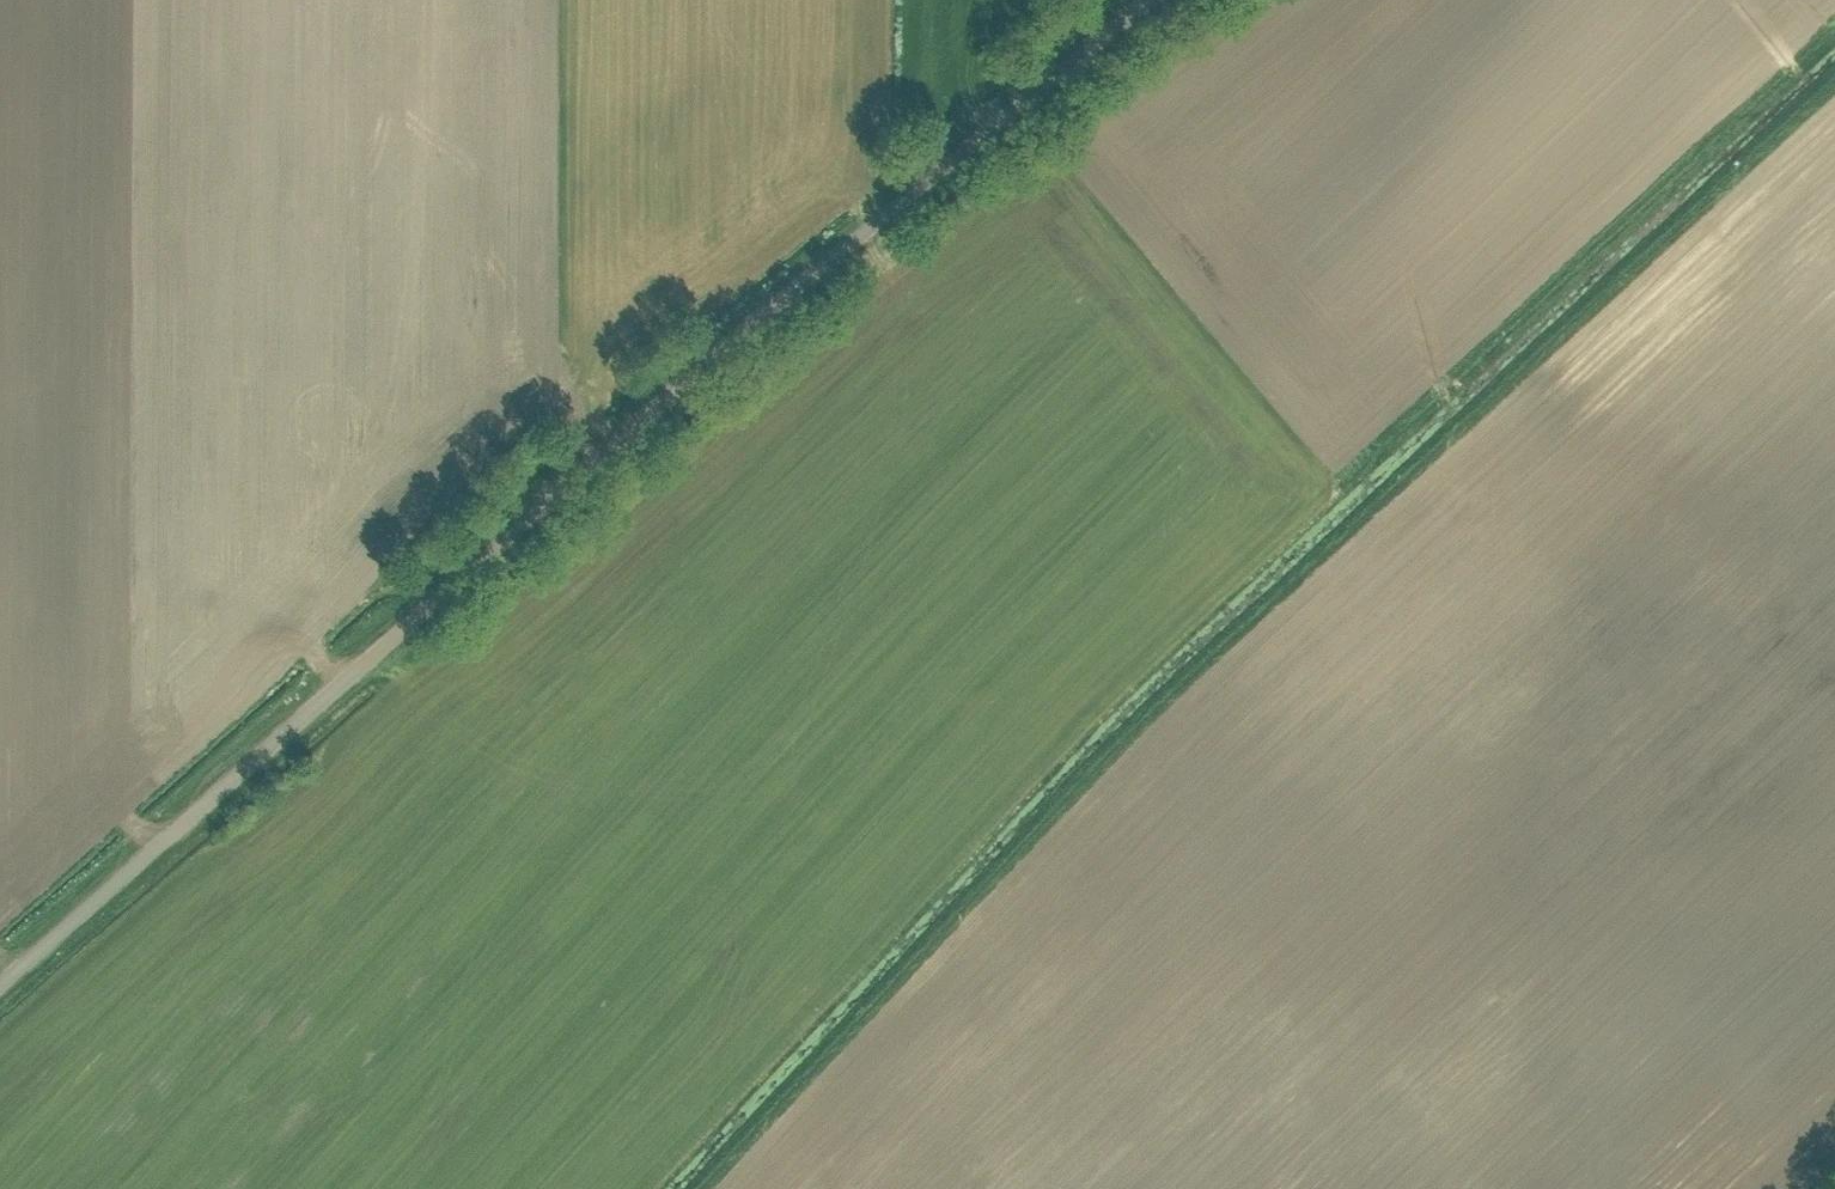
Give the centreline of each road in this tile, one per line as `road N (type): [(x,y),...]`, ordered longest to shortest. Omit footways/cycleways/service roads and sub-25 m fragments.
road 1 (unclassified): [(0,986),(704,365),(1152,0)]

